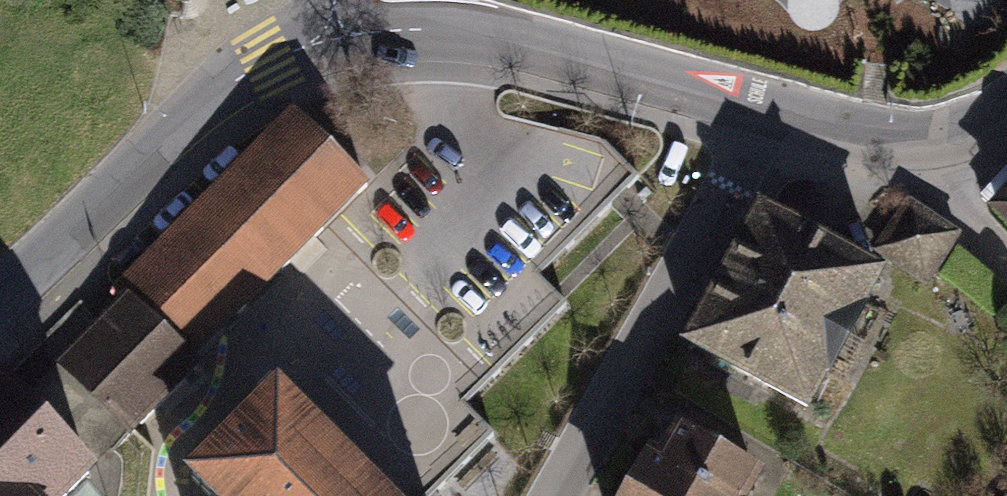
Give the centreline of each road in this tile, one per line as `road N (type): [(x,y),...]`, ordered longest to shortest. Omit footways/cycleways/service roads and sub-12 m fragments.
road 1 (residential): [(327,23),(427,23),(794,115)]
road 2 (residential): [(0,306),(264,50),(327,23)]
road 3 (residential): [(582,495),(794,115)]
road 4 (residential): [(875,137),(1006,259)]
road 5 (residential): [(875,137),(996,126),(1006,116)]

